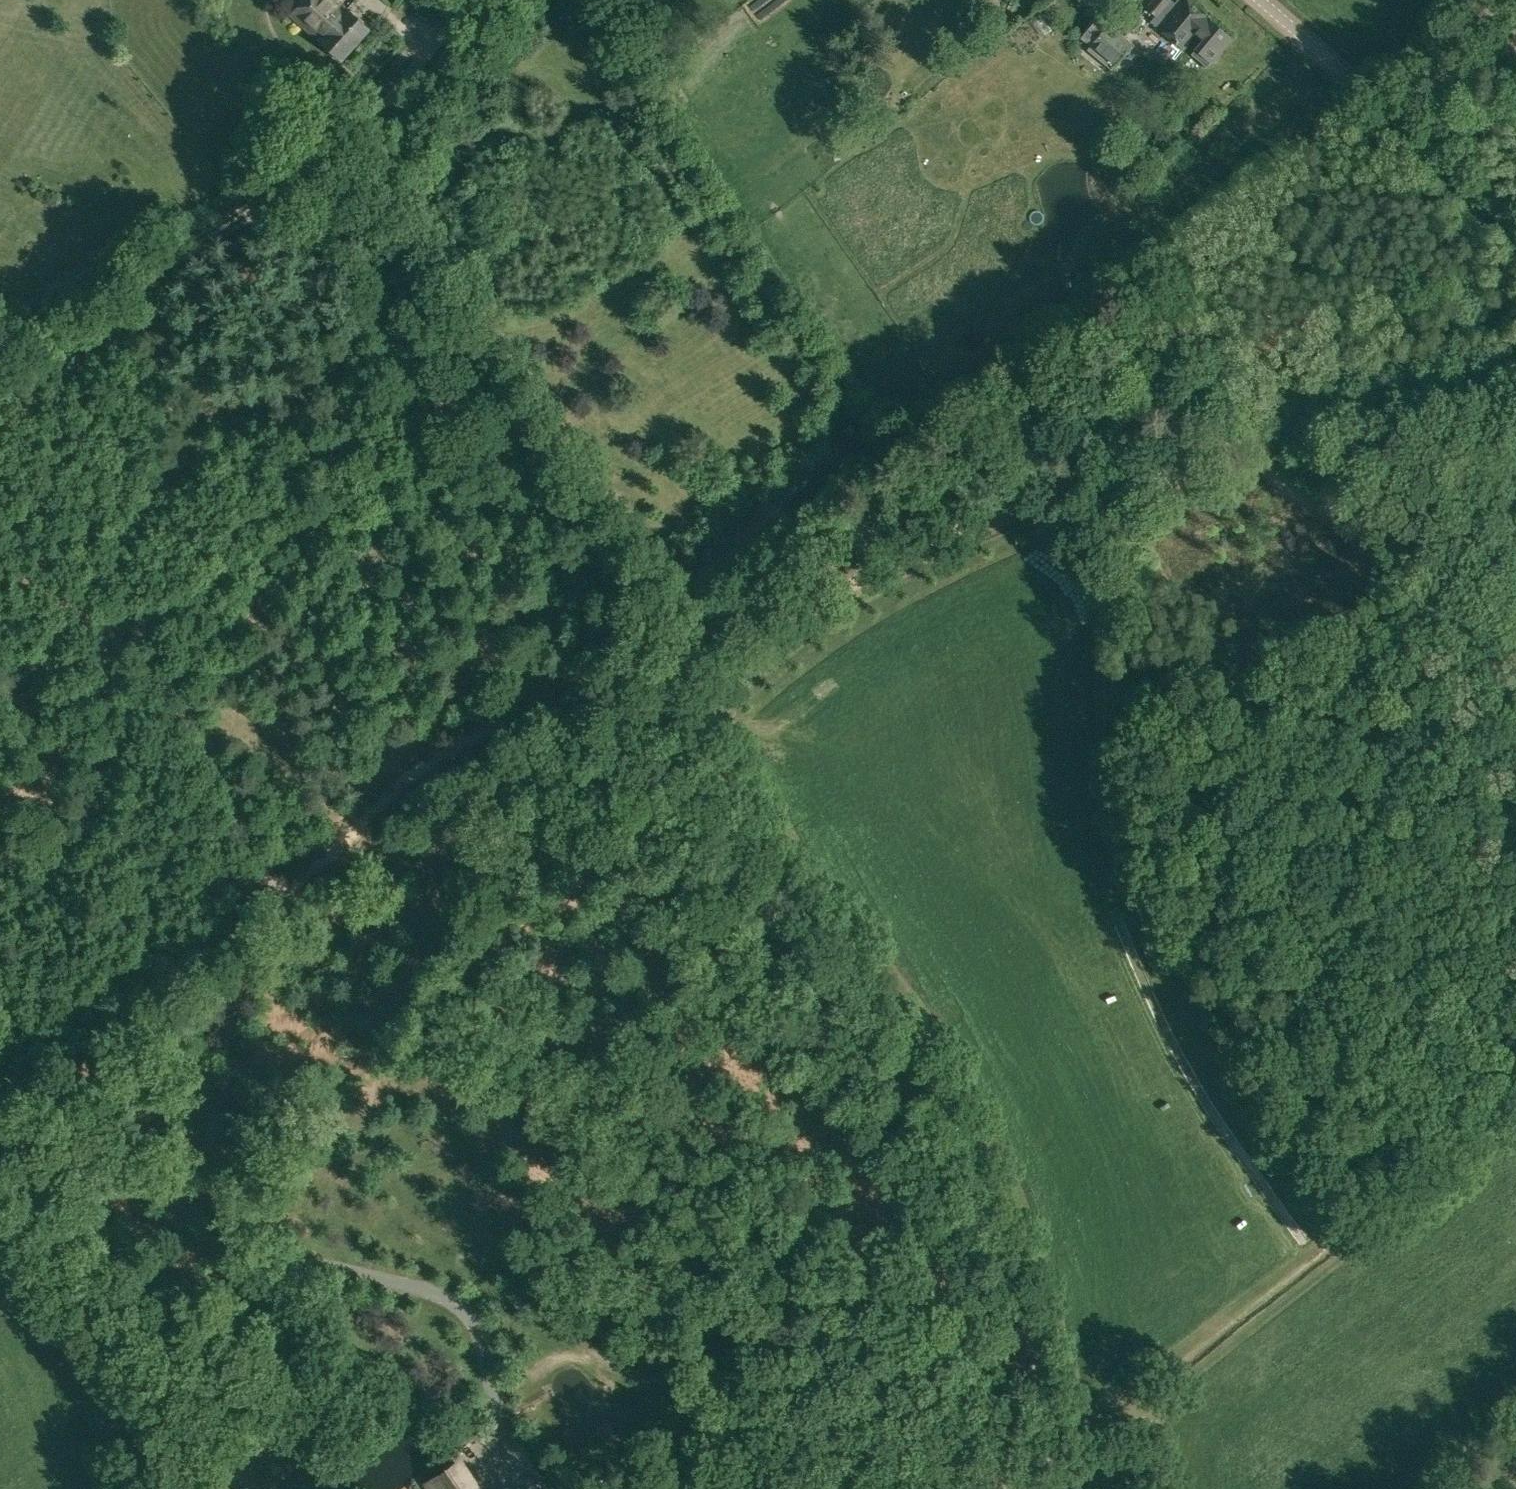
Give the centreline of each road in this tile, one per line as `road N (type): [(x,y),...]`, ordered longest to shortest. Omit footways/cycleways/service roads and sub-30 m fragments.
road 1 (track): [(471,0),(373,118),(310,166),(0,341)]
road 2 (unclassified): [(1515,228),(1249,0)]

